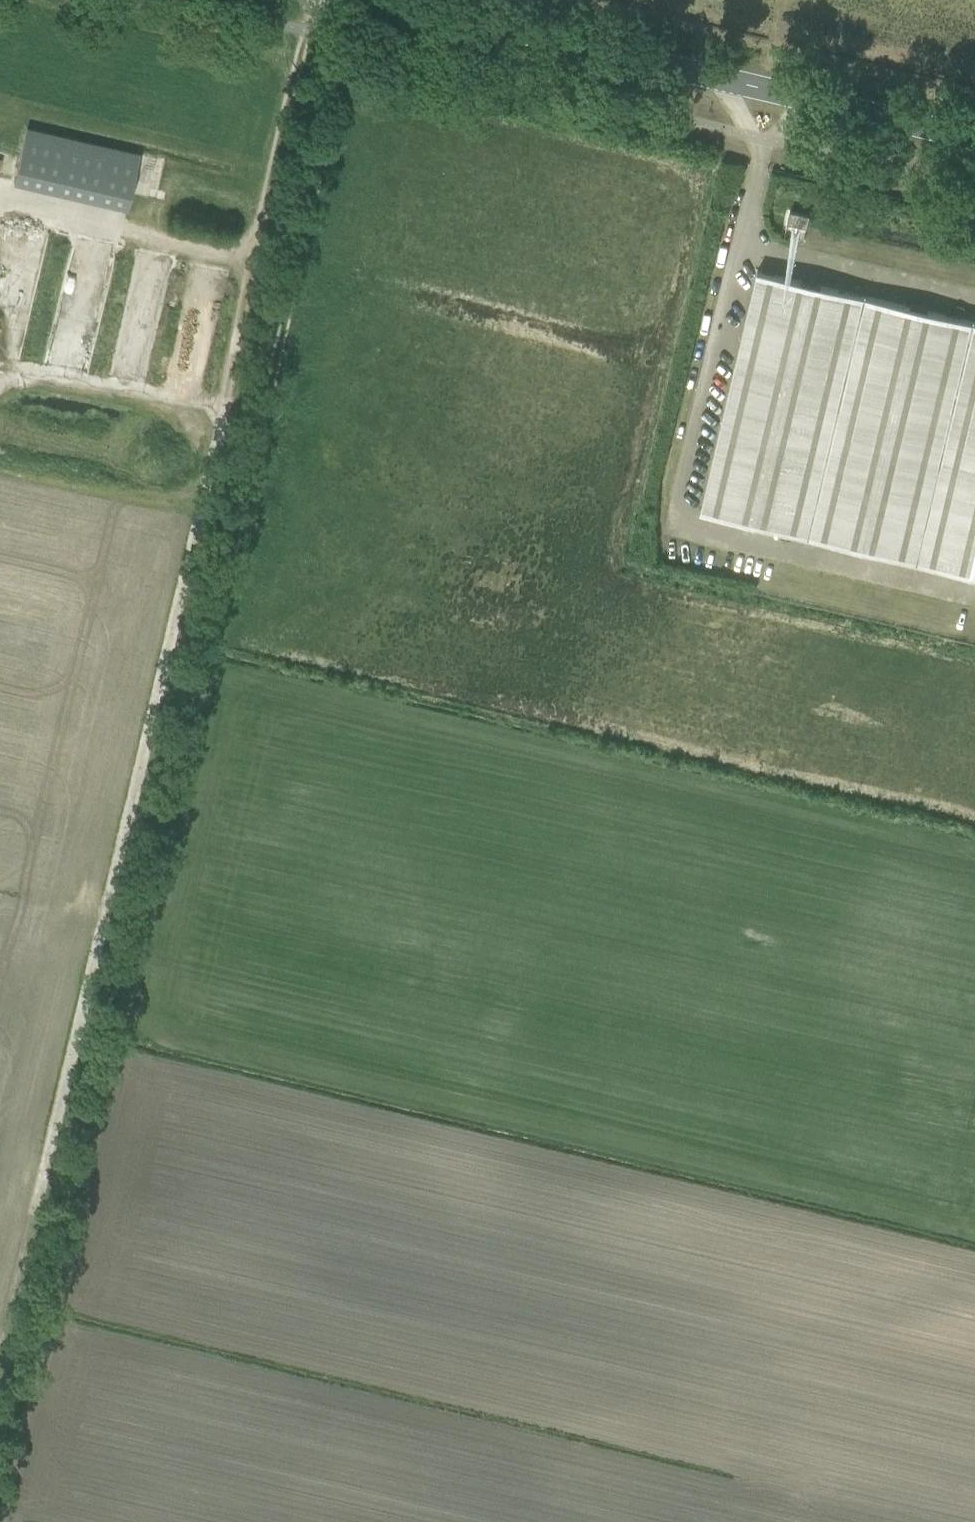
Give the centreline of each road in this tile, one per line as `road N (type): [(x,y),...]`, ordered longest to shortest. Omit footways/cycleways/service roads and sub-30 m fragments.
road 1 (tertiary): [(974,140),(384,0)]

